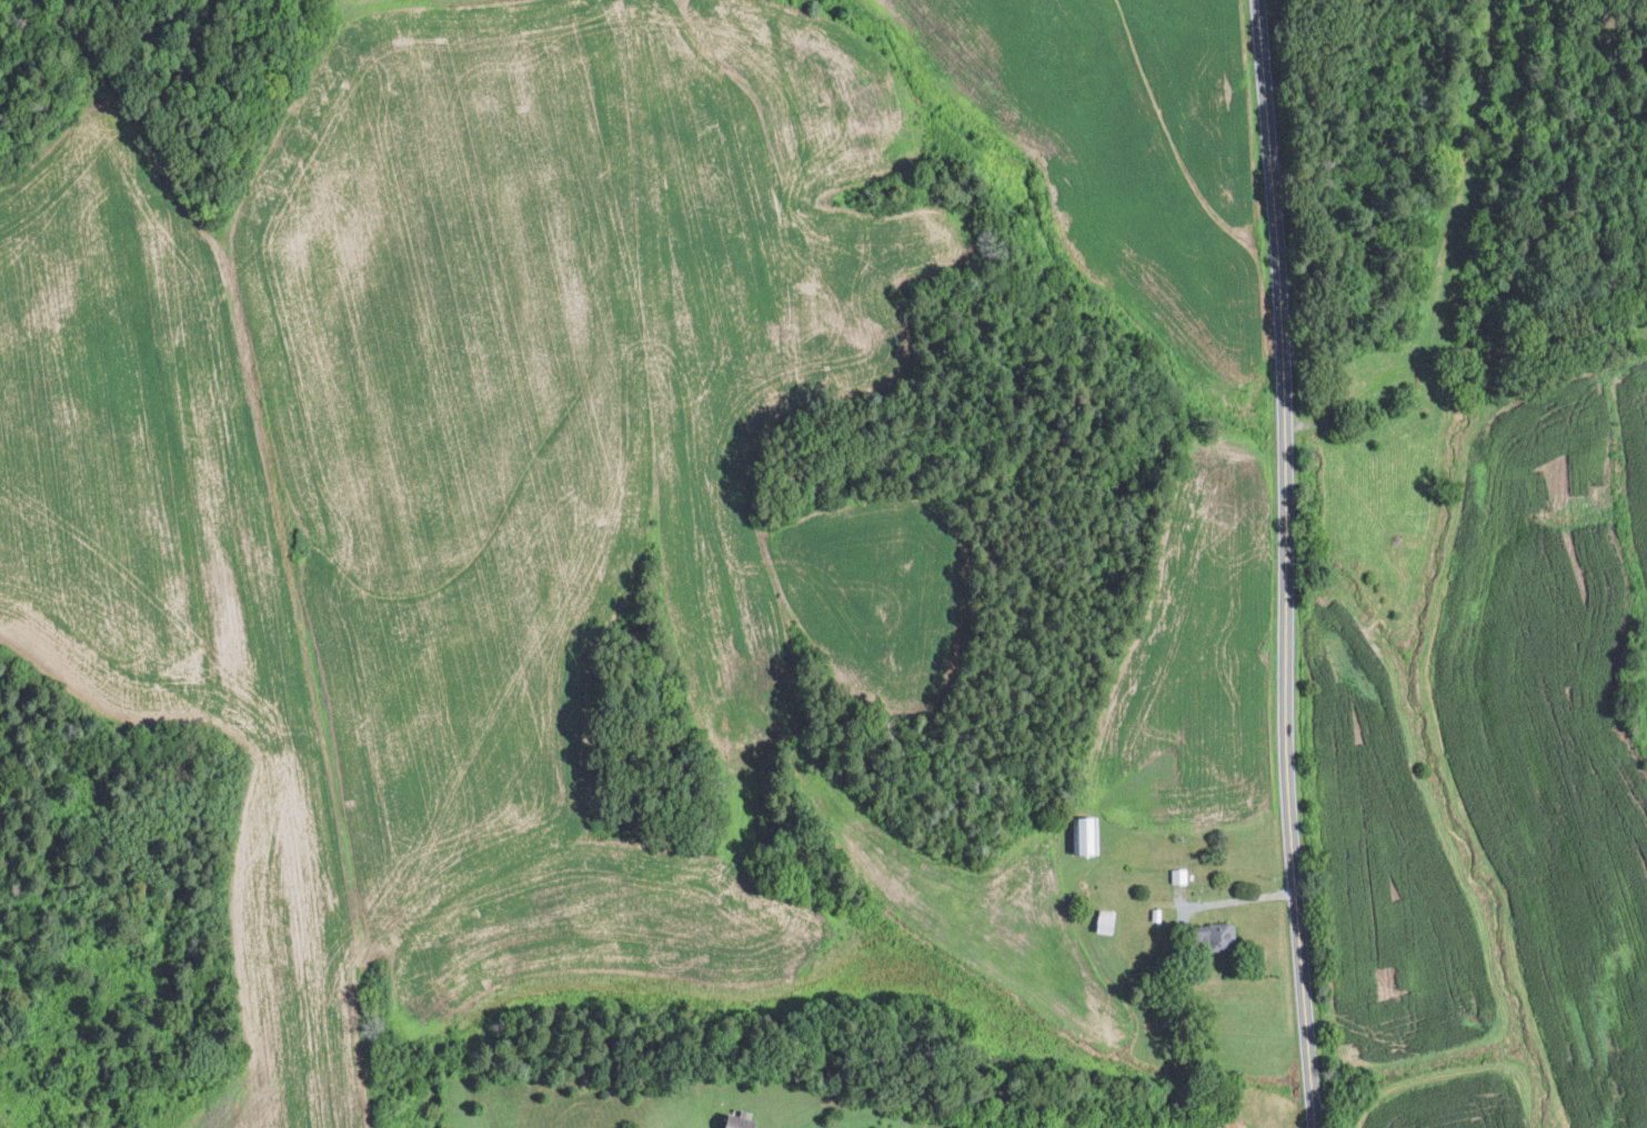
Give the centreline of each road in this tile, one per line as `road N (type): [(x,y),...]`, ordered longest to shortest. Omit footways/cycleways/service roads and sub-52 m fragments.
road 1 (tertiary): [(1306,1127),(1284,758),(1281,304),(1254,0)]

